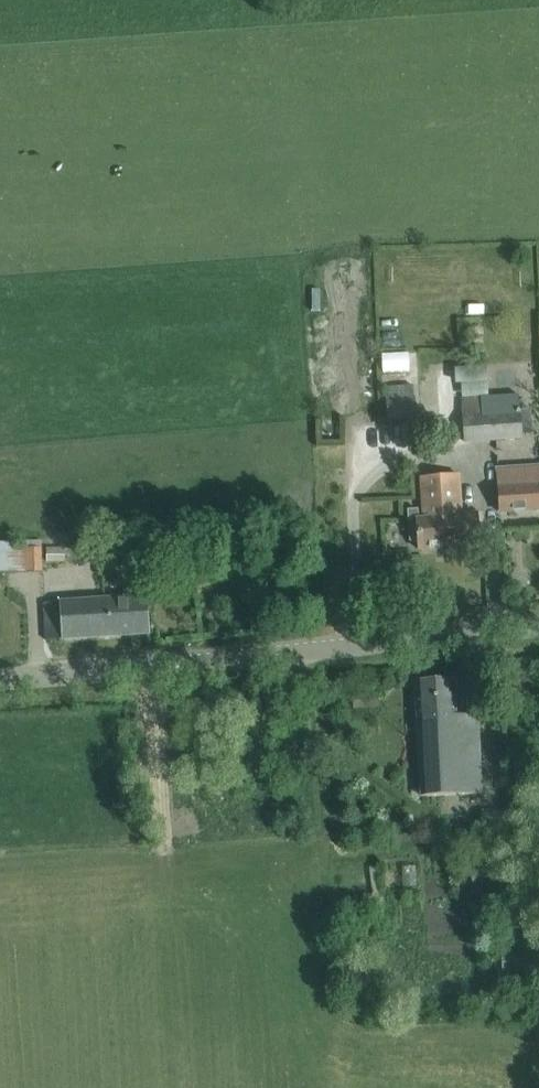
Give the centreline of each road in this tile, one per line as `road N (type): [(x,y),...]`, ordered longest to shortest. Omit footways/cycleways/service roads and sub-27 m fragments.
road 1 (unclassified): [(0,679),(538,626)]

